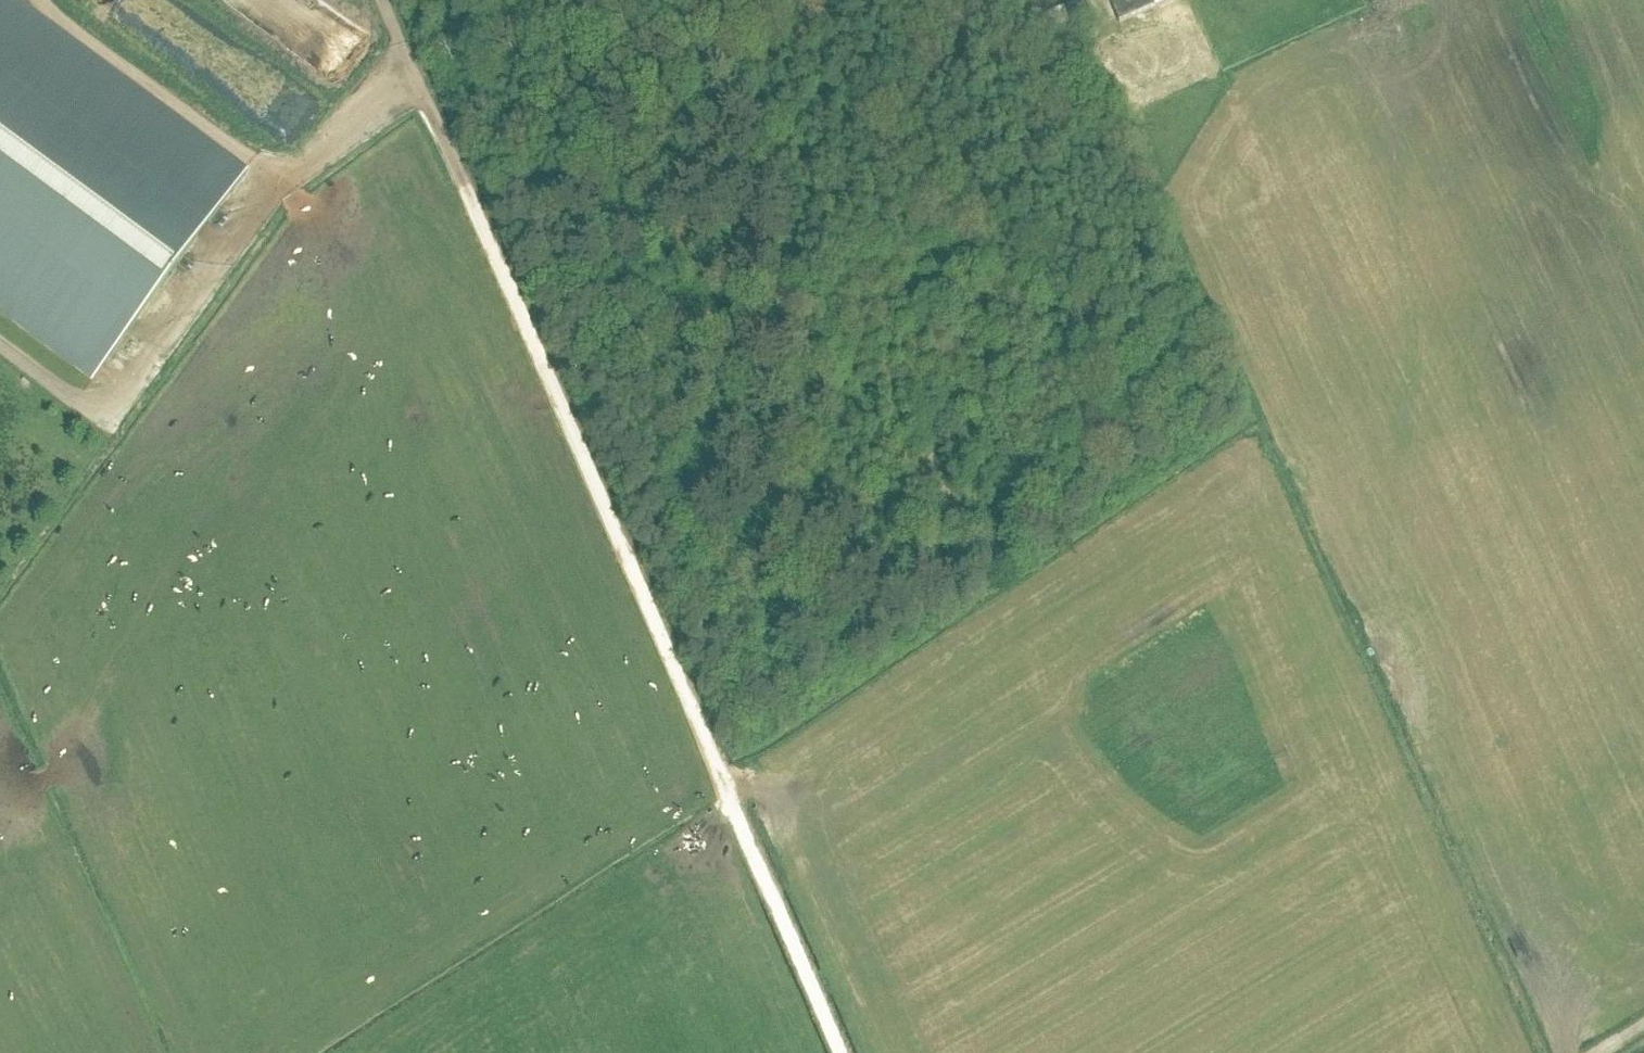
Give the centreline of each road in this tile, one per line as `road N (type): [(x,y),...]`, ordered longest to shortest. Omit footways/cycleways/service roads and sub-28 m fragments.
road 1 (track): [(377,0),(578,436),(843,1052)]

